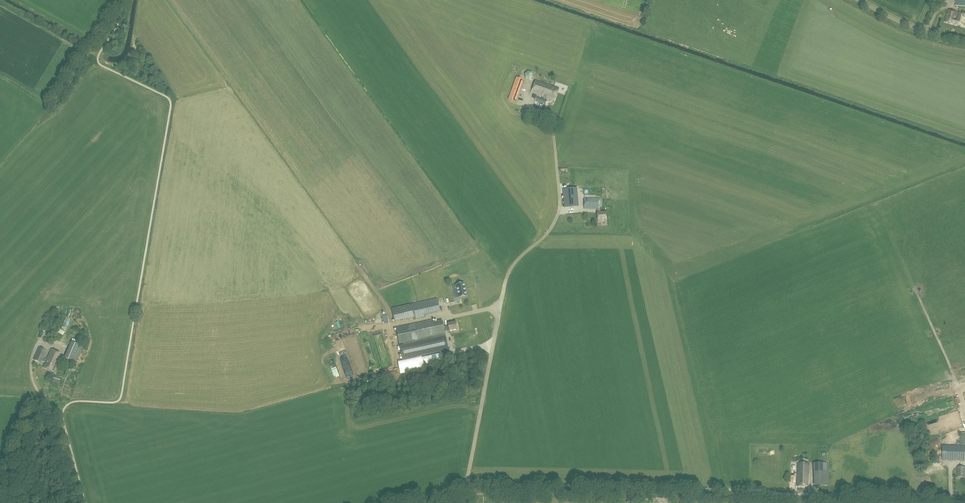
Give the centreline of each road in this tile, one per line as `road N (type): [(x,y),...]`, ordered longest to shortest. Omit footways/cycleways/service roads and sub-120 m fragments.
road 1 (tertiary): [(964,502),(465,489)]
road 2 (unclassified): [(465,489),(505,281),(560,207),(552,124)]

